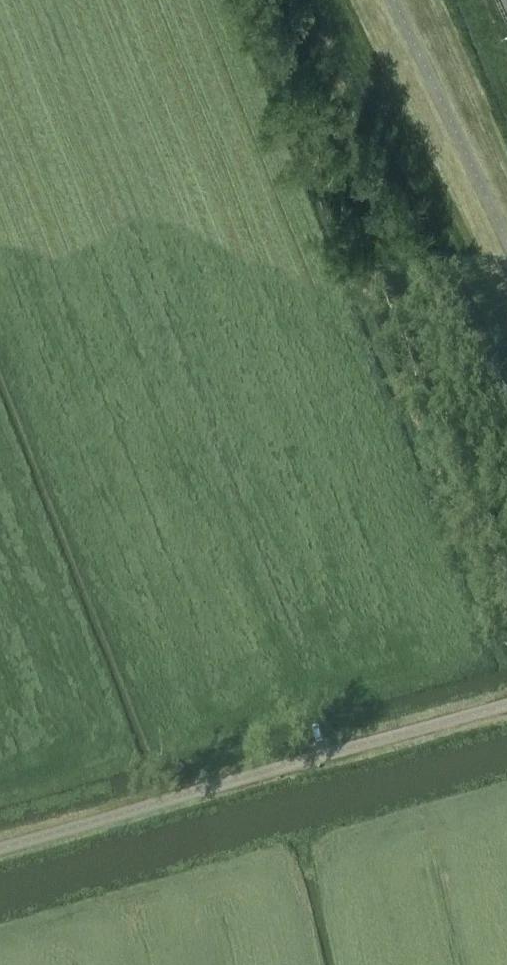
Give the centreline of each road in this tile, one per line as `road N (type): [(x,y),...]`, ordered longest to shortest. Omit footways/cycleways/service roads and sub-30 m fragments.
road 1 (unclassified): [(506,706),(0,849)]

